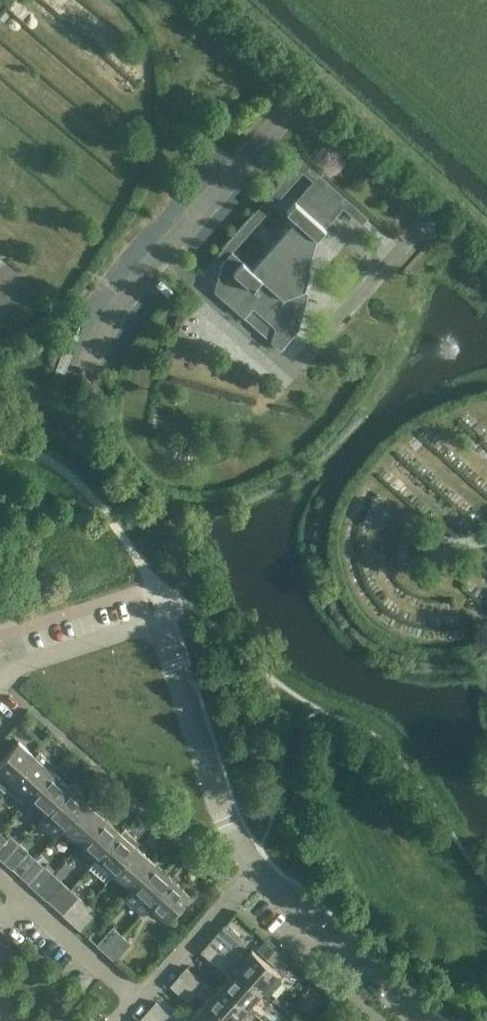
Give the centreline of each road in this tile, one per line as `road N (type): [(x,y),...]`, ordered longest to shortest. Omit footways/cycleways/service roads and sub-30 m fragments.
road 1 (residential): [(0,685),(17,666),(150,624),(163,633),(227,822),(257,870)]
road 2 (residential): [(257,870),(423,1020)]
road 3 (residential): [(257,870),(135,998)]
road 4 (residential): [(135,998),(22,897)]

